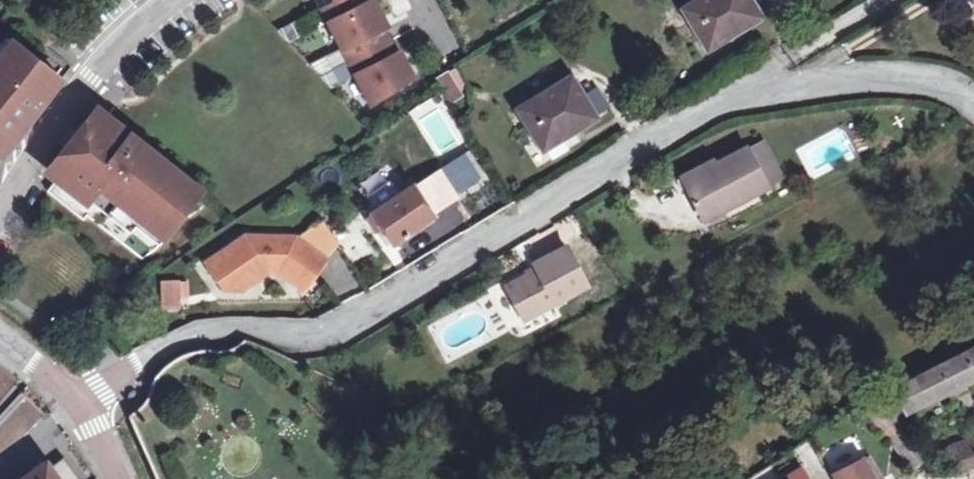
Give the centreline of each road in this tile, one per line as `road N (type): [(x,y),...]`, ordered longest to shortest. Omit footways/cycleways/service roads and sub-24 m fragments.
road 1 (residential): [(973,95),(946,79),(907,75),(733,98),(326,331),(241,328),(186,337),(82,404)]
road 2 (residential): [(0,212),(48,128),(180,0)]

